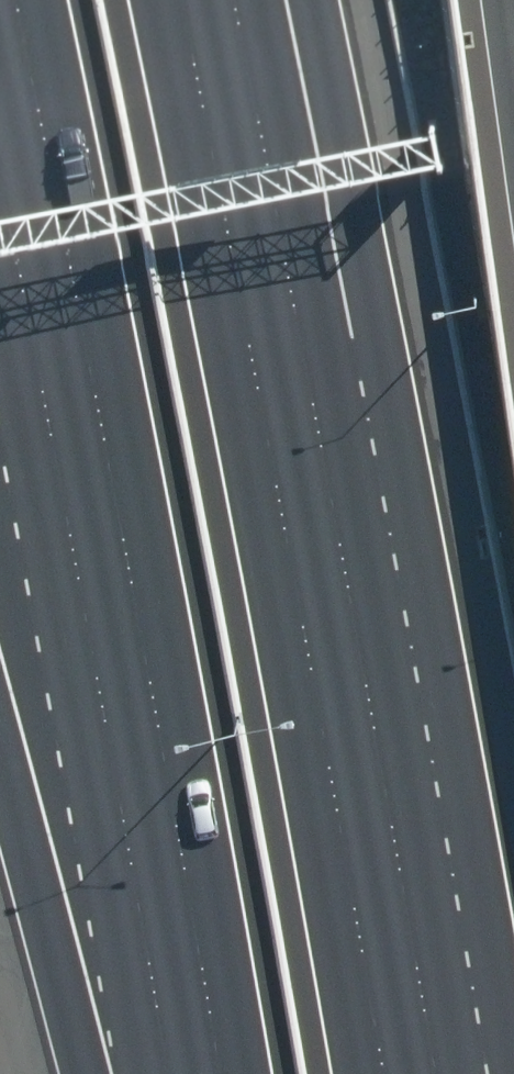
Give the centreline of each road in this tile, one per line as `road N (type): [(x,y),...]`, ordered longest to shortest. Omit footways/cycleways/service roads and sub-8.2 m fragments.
road 1 (motorway): [(240,1073),(15,0)]
road 2 (motorway): [(200,0),(401,875)]
road 3 (motorway): [(279,0),(415,669),(401,875)]
road 4 (motorway): [(163,1073),(128,905),(0,432)]
road 5 (motorway): [(401,875),(436,1073)]

